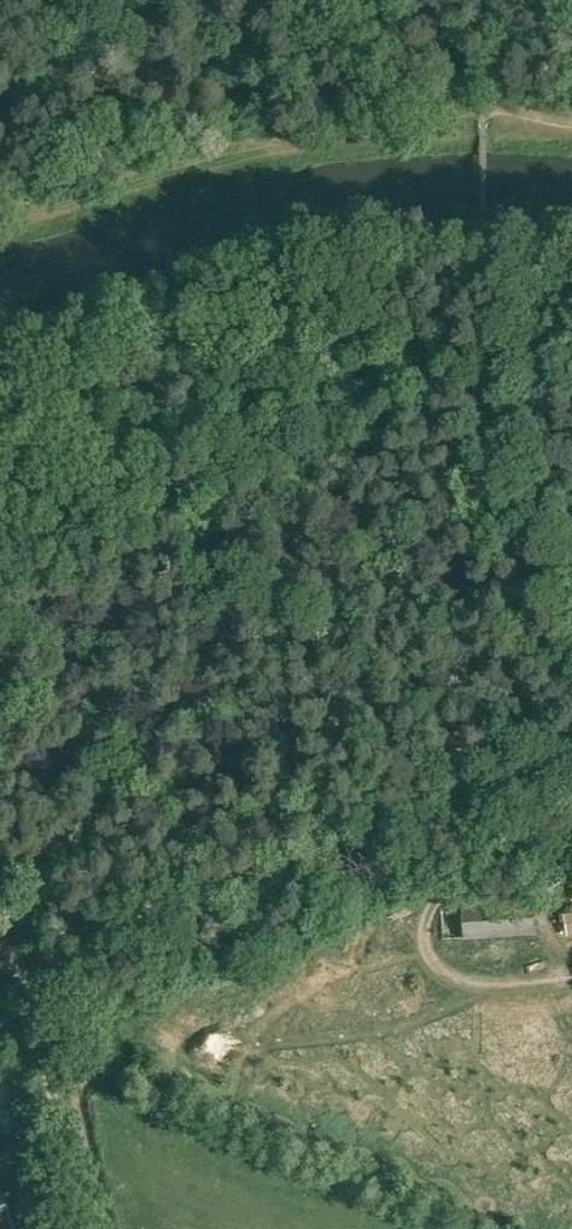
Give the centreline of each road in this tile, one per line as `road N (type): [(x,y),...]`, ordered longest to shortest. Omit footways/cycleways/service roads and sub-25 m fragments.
road 1 (unclassified): [(0,975),(571,760)]
road 2 (track): [(571,137),(471,123),(446,134),(276,155),(0,222)]

